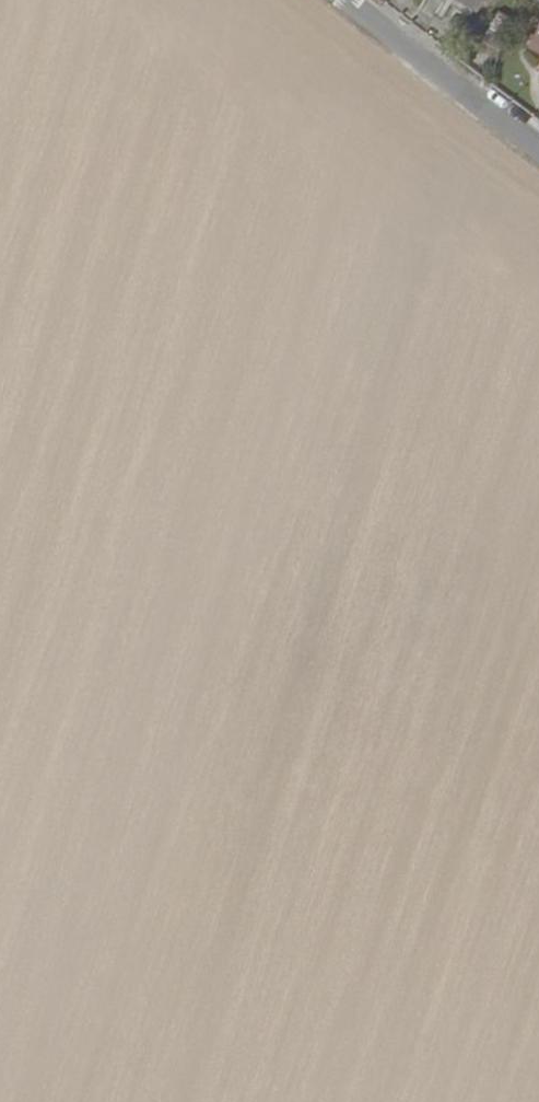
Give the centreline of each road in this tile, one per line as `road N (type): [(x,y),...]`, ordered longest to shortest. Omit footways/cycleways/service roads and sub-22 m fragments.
road 1 (residential): [(538,149),(347,0)]

